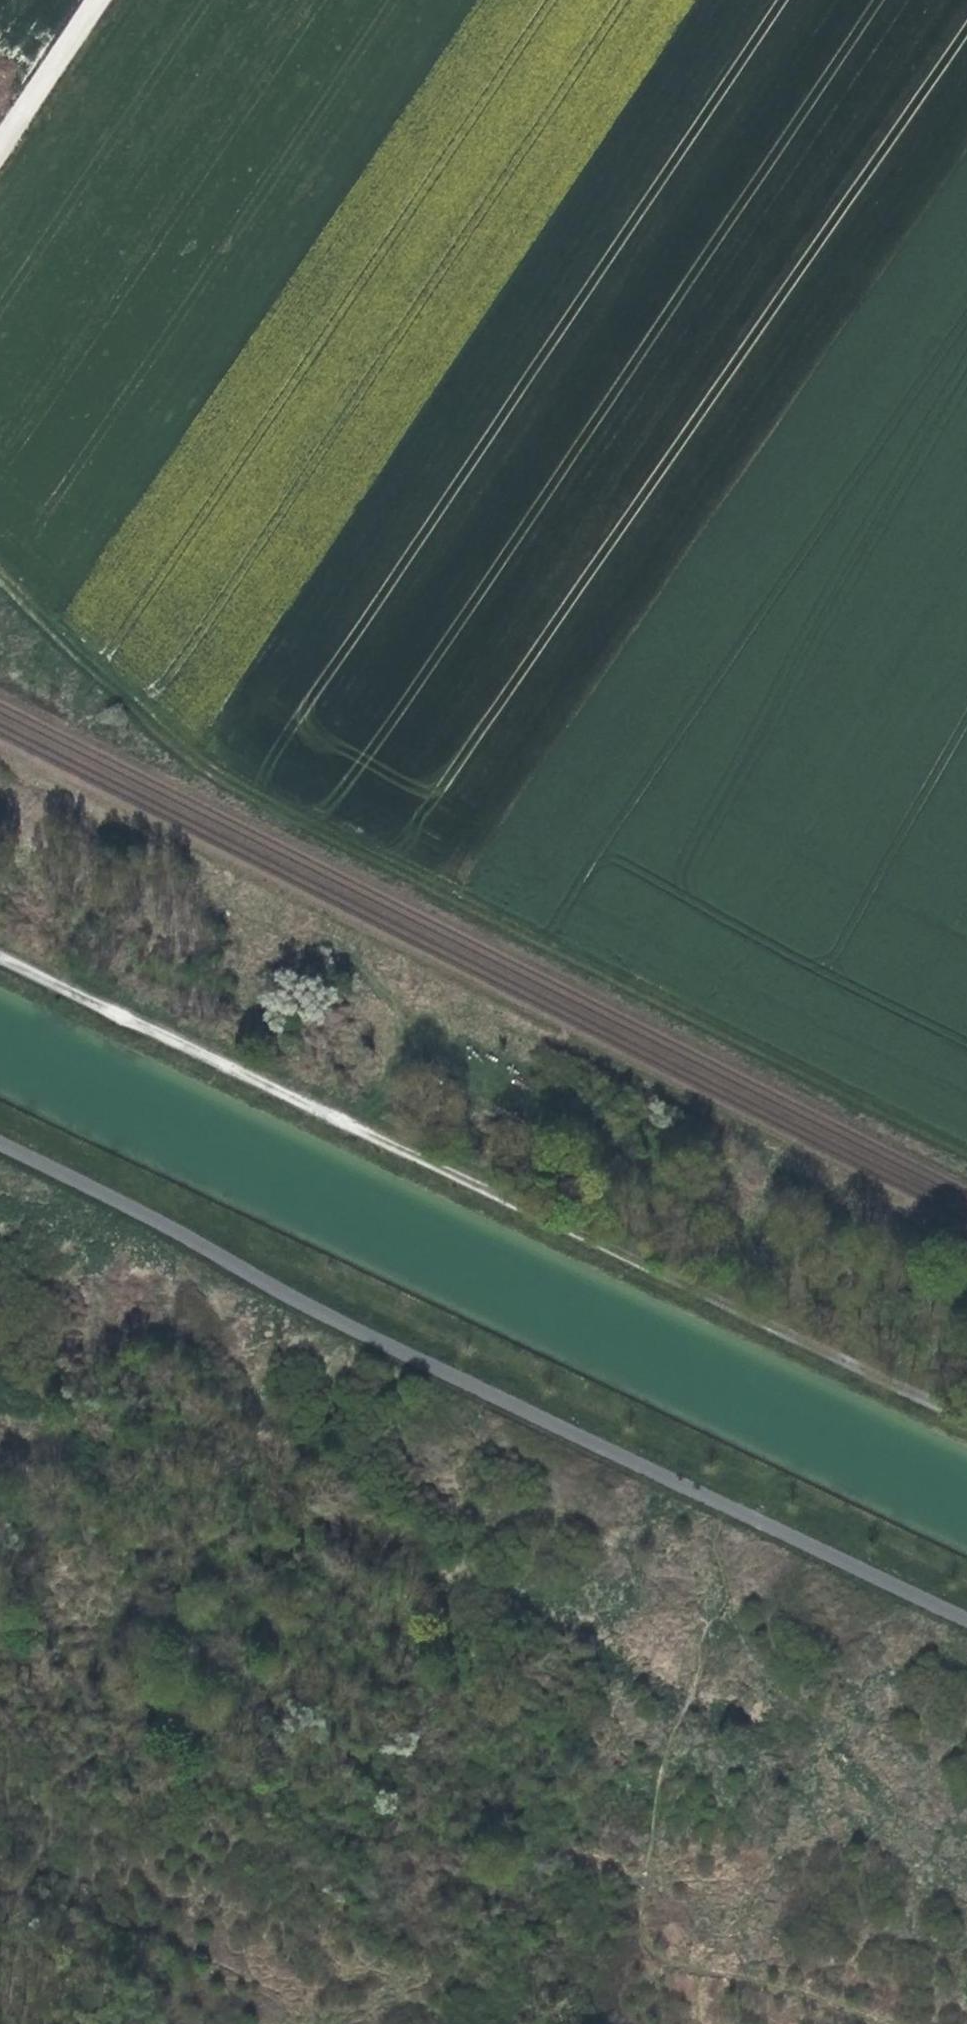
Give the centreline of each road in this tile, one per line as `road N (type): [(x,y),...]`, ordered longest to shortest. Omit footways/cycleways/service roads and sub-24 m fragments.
road 1 (track): [(966,1412),(0,954)]
road 2 (track): [(0,145),(98,0)]

